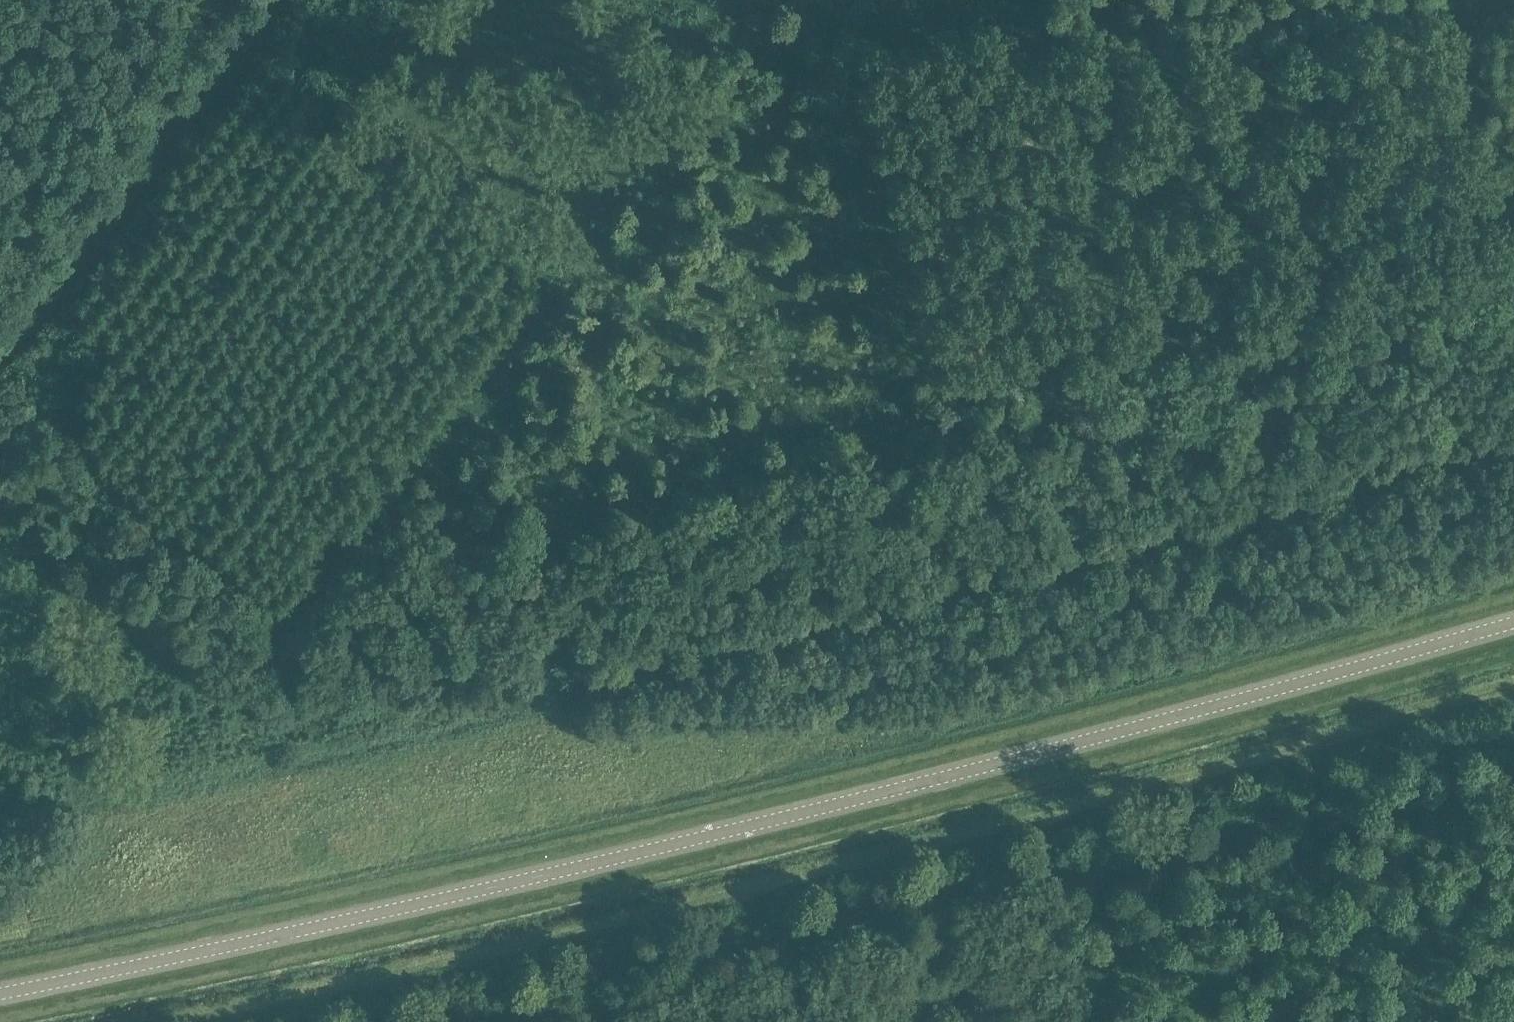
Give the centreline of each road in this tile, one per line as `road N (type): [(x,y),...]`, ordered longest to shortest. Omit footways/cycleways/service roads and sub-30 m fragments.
road 1 (tertiary): [(0,994),(807,814),(1513,622)]
road 2 (track): [(166,1021),(505,949),(1513,684)]

